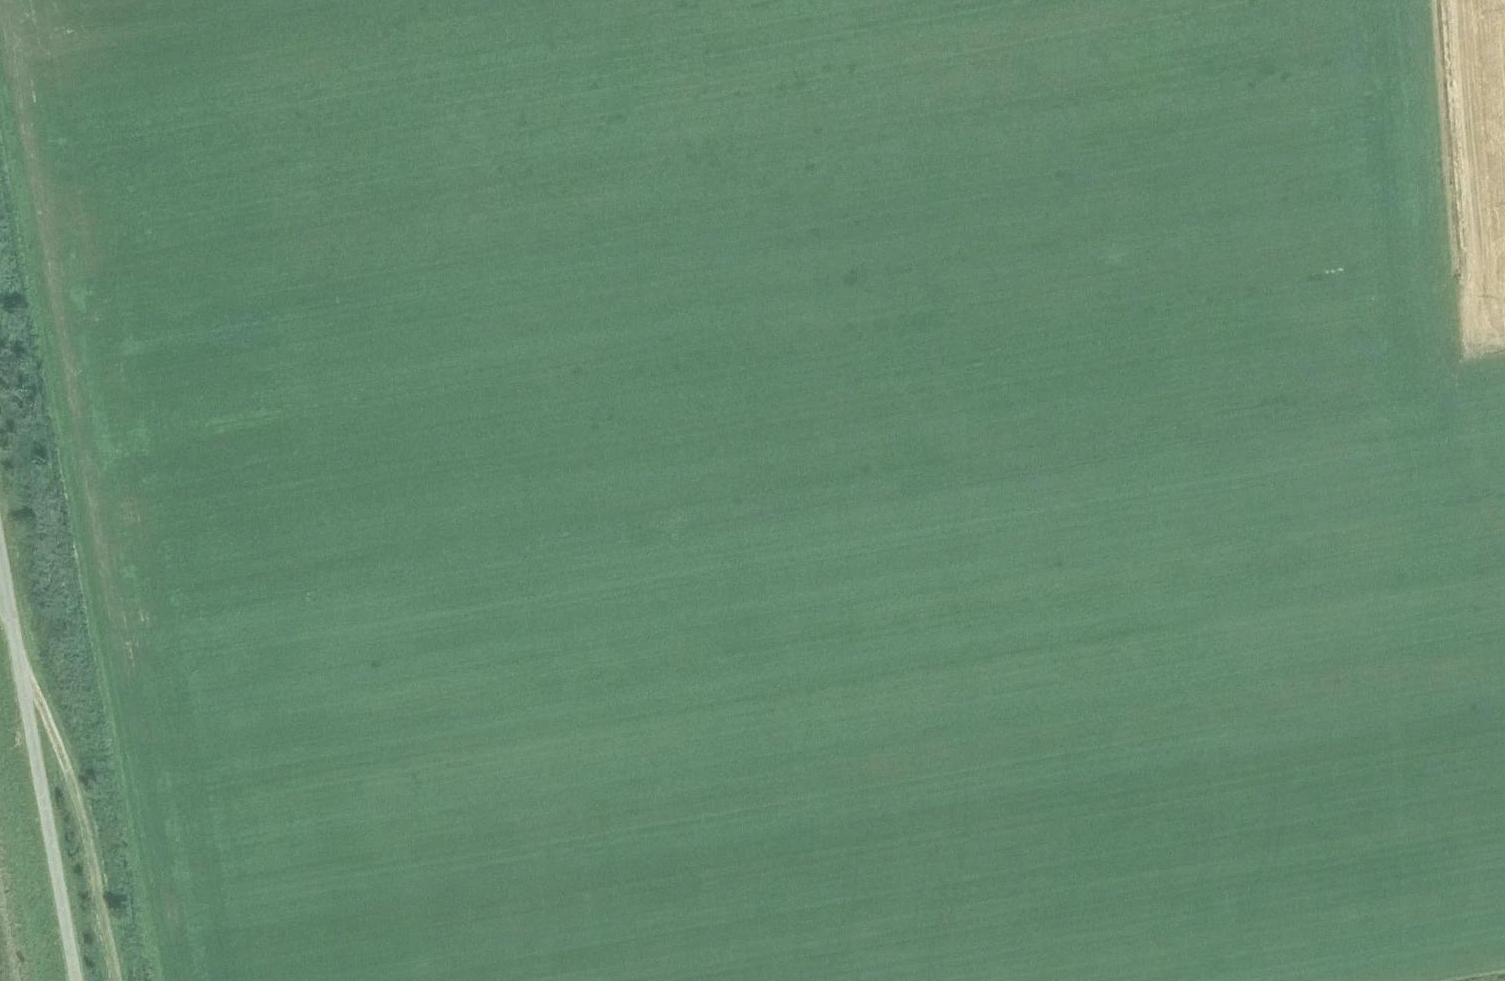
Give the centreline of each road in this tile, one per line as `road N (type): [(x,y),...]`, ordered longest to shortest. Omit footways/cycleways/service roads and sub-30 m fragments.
road 1 (tertiary): [(83,980),(0,522)]

